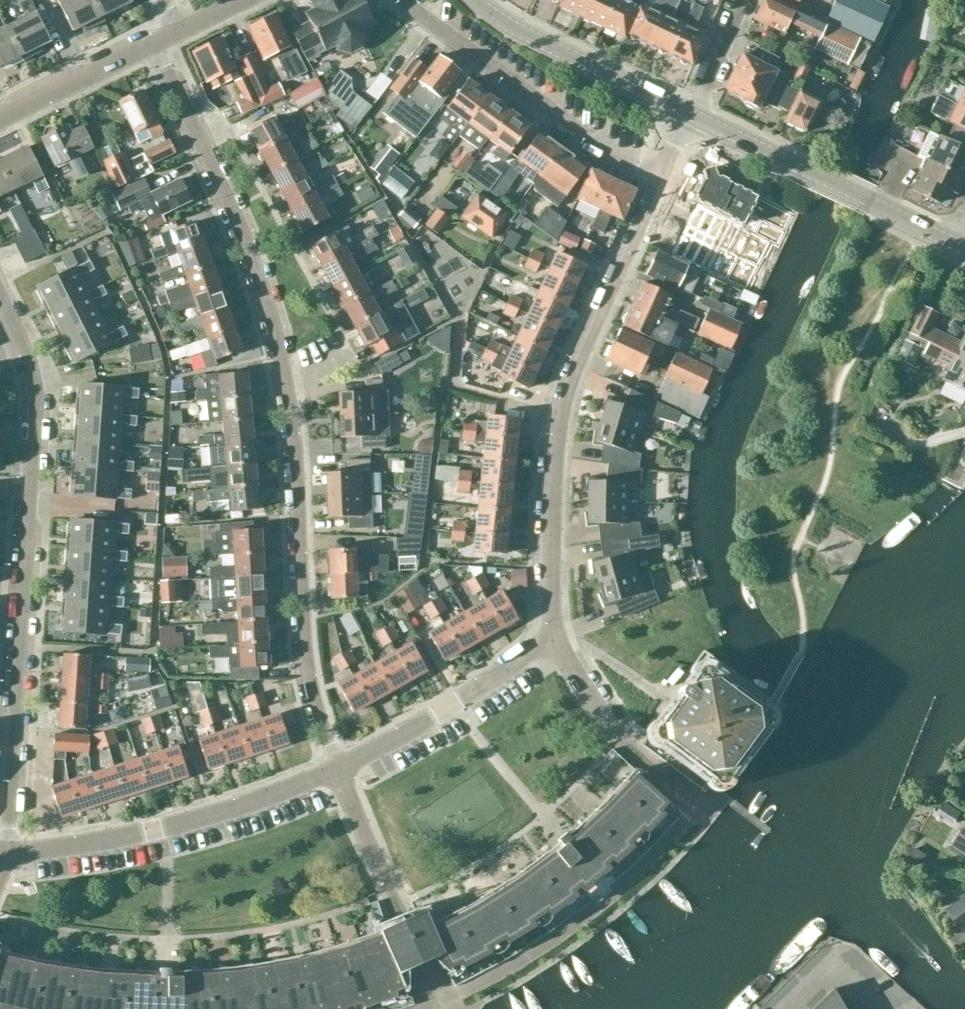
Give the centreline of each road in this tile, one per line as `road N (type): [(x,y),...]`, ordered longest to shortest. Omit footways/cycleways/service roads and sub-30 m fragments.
road 1 (residential): [(156,51),(274,311),(294,447),(311,680),(337,771)]
road 2 (residential): [(7,853),(35,385),(0,302)]
road 3 (residential): [(555,635),(551,490),(568,394),(660,180)]
road 4 (residential): [(7,853),(155,832),(337,771)]
road 5 (residential): [(660,180),(562,121),(401,0)]
road 6 (residential): [(337,771),(455,708),(555,635)]
road 7 (residential): [(438,1003),(337,771)]
road 8 (tertiary): [(475,0),(688,115)]
road 9 (tertiary): [(964,252),(803,172)]
road 10 (residential): [(0,128),(156,51)]
road 11 (tertiary): [(688,115),(803,172)]
road 12 (residential): [(688,115),(740,0)]
road 13 (residential): [(618,738),(568,668),(555,635)]

